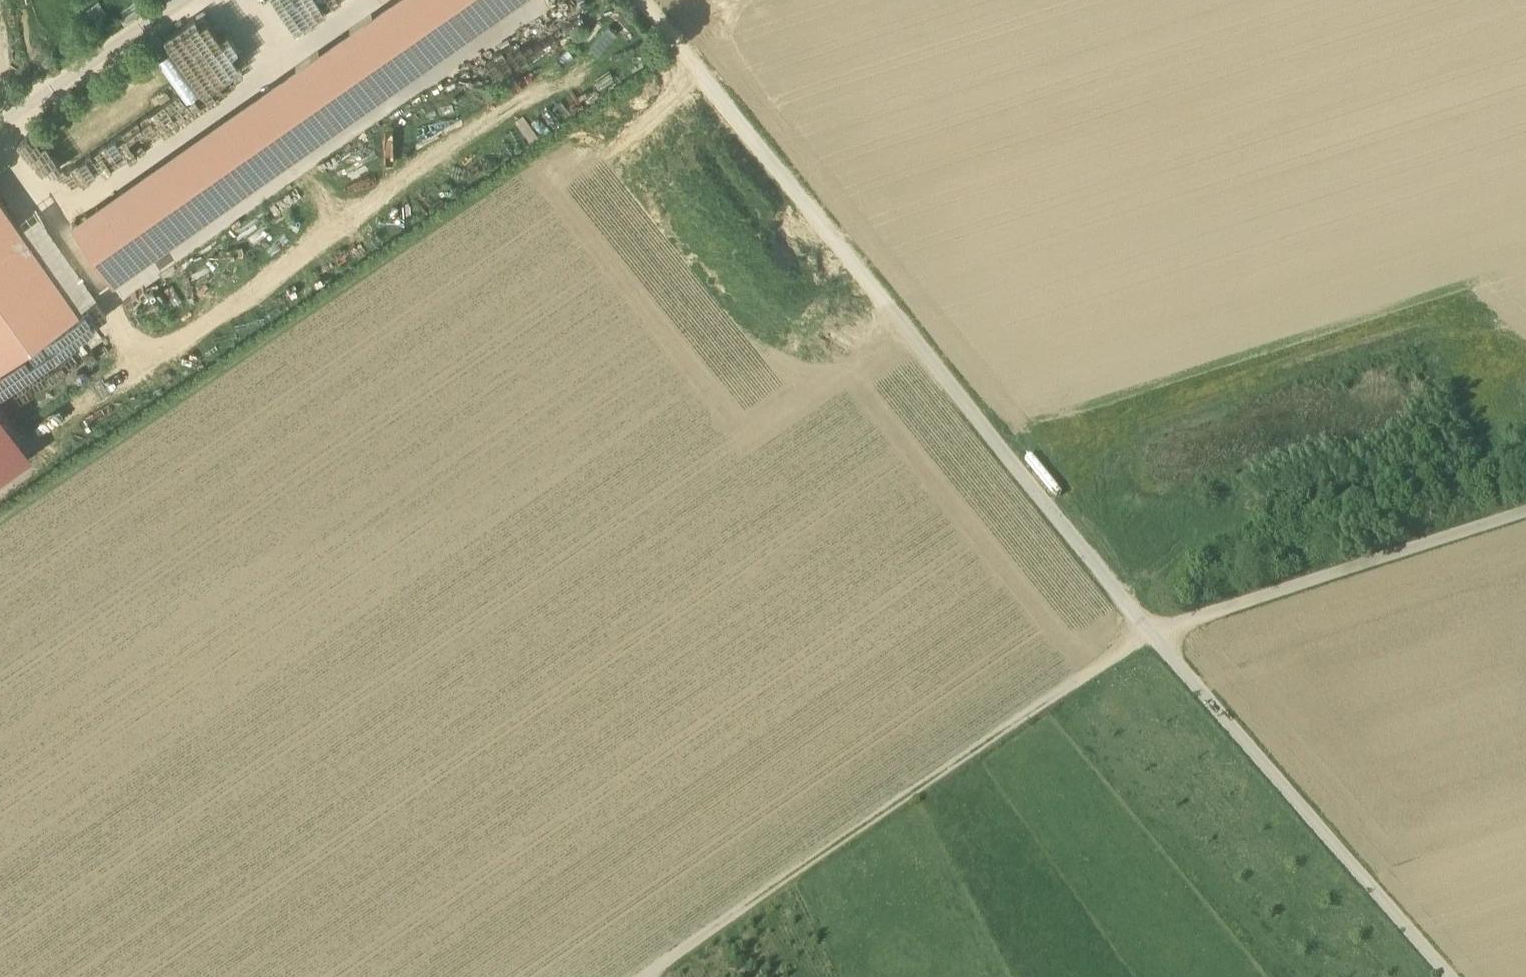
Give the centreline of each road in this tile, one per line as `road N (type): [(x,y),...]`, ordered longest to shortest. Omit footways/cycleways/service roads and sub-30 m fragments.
road 1 (track): [(1450,976),(1151,633),(643,0)]
road 2 (track): [(646,976),(1151,633)]
road 3 (unclassified): [(1151,633),(1525,512)]

